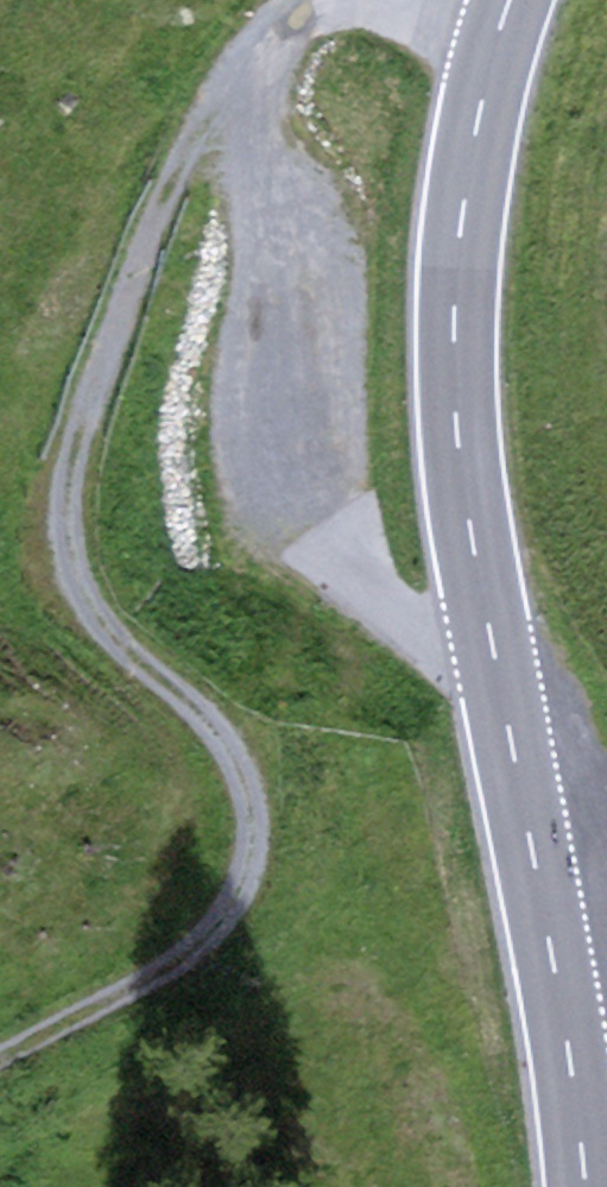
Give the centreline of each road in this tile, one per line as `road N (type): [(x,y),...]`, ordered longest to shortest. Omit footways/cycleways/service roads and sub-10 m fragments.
road 1 (primary): [(511,0),(464,206),(460,434),(587,1186)]
road 2 (track): [(0,1056),(215,931),(245,891),(255,833),(243,769),(199,708),(101,622),(79,571),(69,516),(73,464),(179,176),(215,115)]
road 3 (track): [(215,115),(263,152),(284,208),(293,422),(317,528),(368,595),(449,639),(493,643)]
road 4 (track): [(215,115),(252,53),(303,0)]

